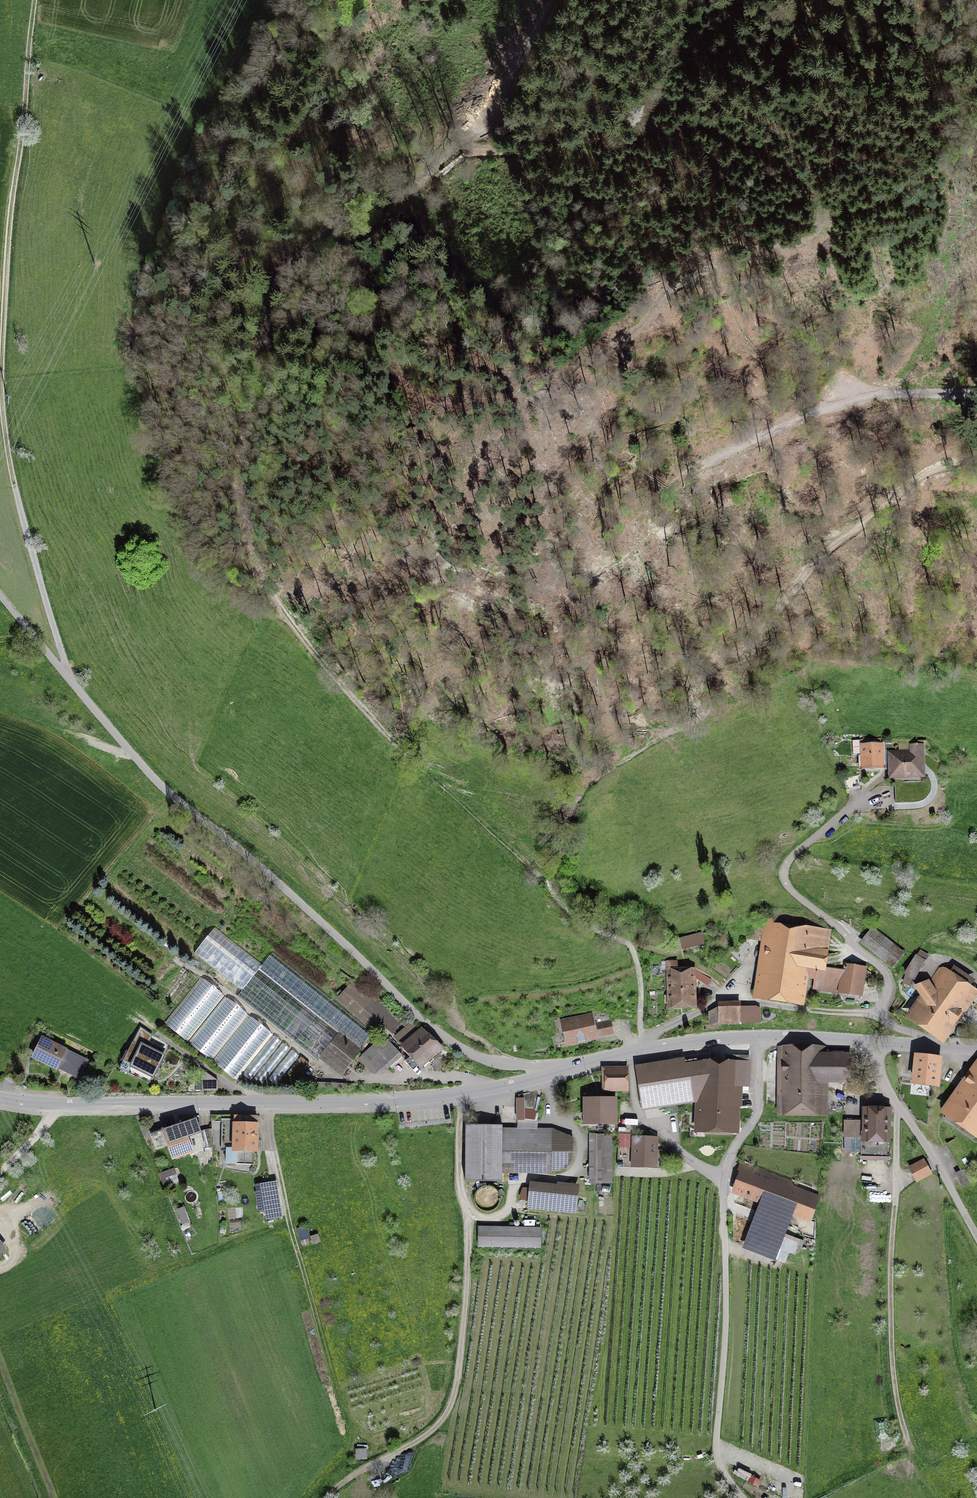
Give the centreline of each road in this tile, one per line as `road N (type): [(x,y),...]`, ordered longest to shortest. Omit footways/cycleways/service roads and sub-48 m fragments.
road 1 (track): [(550,889),(369,717),(317,656),(255,566),(245,526),(250,400),(272,305),(295,262),(341,218),(395,196),(444,161),(490,106)]
road 2 (unclassified): [(0,594),(157,782),(431,1027),(486,1060),(553,1073)]
road 3 (track): [(74,687),(22,516),(3,415),(11,213),(37,0)]
road 4 (tertiary): [(0,1098),(395,1100),(553,1073)]
road 5 (track): [(337,1497),(357,1473),(434,1429),(453,1398),(472,1220),(460,1184),(460,1093)]
road 6 (track): [(913,1447),(892,1296),(903,1111)]
road 7 (track): [(743,1497),(717,1453),(728,1349),(724,1178)]
road 8 (track): [(760,1036),(760,1109),(724,1178),(648,1125),(629,1052)]
road 9 (unclassified): [(553,1073),(690,1041),(863,1039)]
road 10 (track): [(270,1150),(348,1428)]
road 11 (track): [(727,453),(859,397),(976,393)]
road 12 (unclassified): [(863,1039),(976,1237)]
road 13 (track): [(641,1049),(631,948),(582,923),(550,889)]
road 14 (track): [(551,0),(490,106)]

